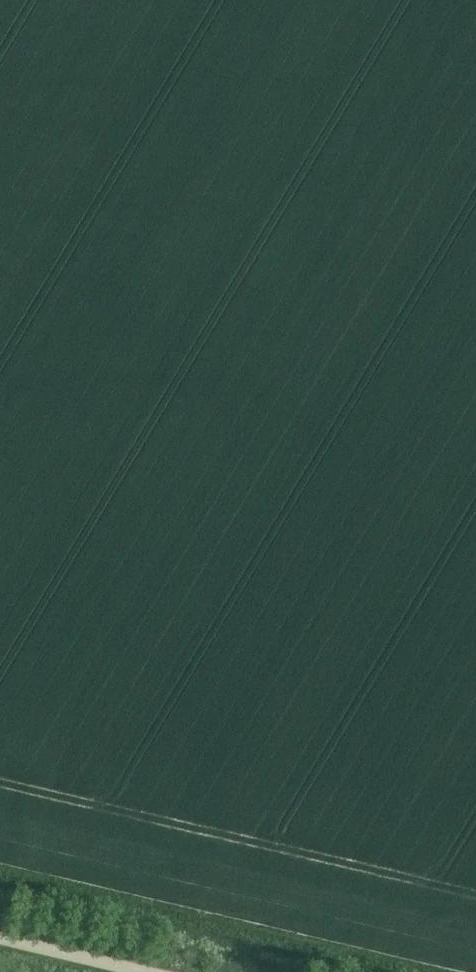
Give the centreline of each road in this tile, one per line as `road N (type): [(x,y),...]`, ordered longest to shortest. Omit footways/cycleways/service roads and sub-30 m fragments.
road 1 (unclassified): [(129,971),(0,942)]

